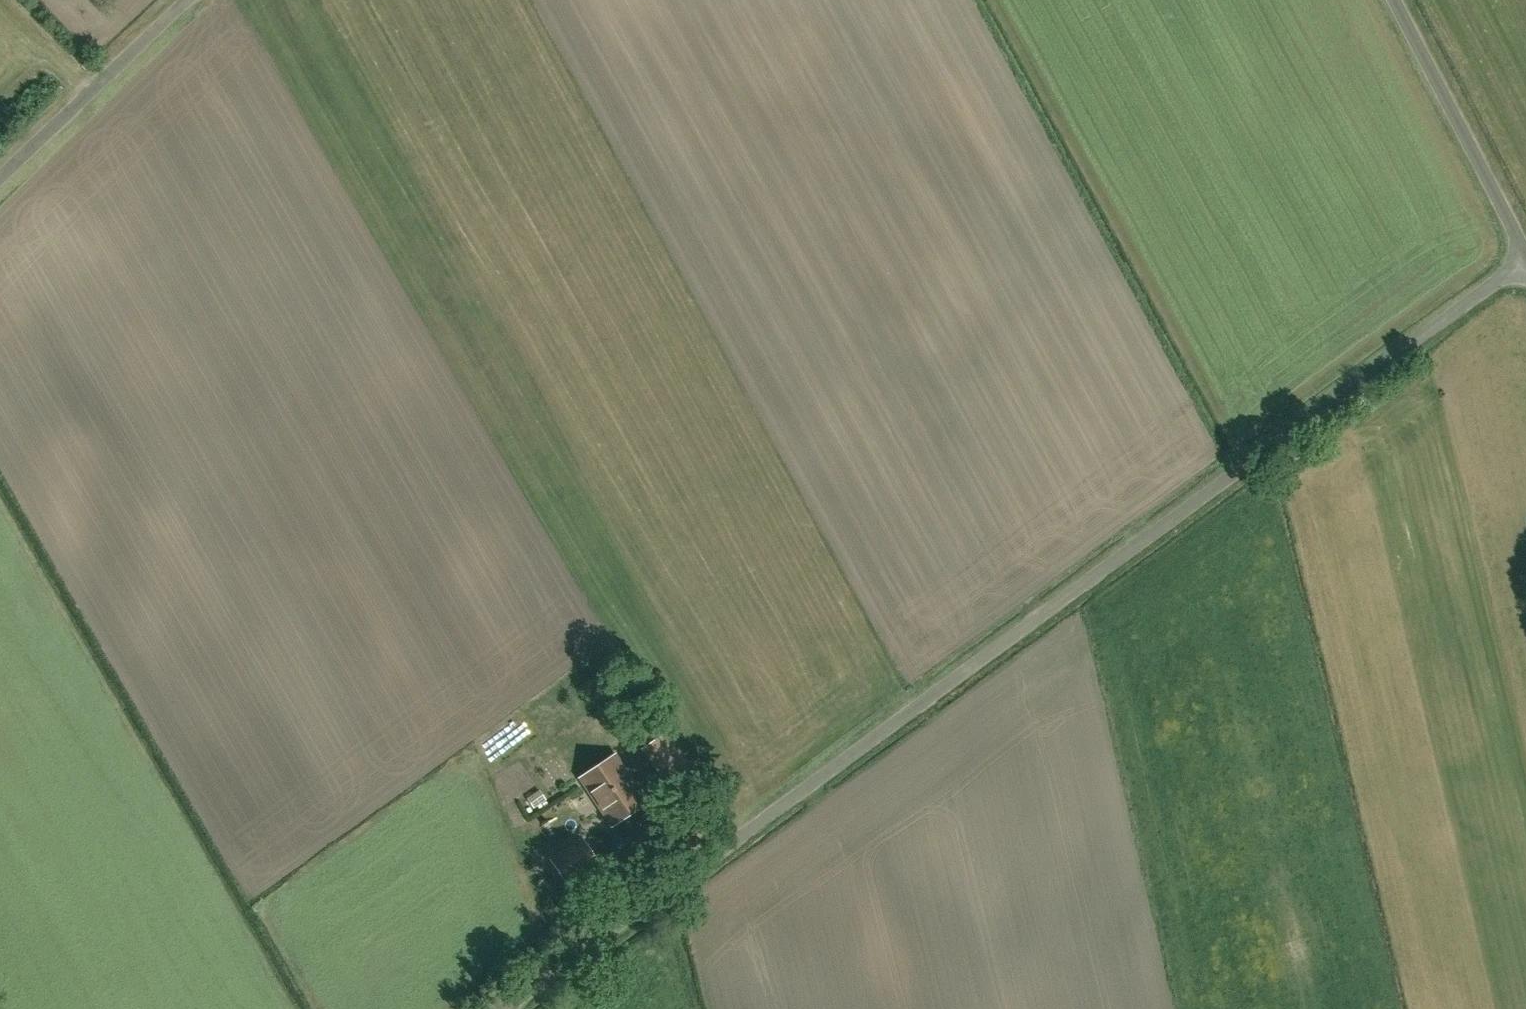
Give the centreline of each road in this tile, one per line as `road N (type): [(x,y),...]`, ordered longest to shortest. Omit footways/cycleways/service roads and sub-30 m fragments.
road 1 (unclassified): [(490,1008),(1525,261)]
road 2 (unclassified): [(1525,249),(1387,0)]
road 3 (unclassified): [(0,178),(190,0)]

